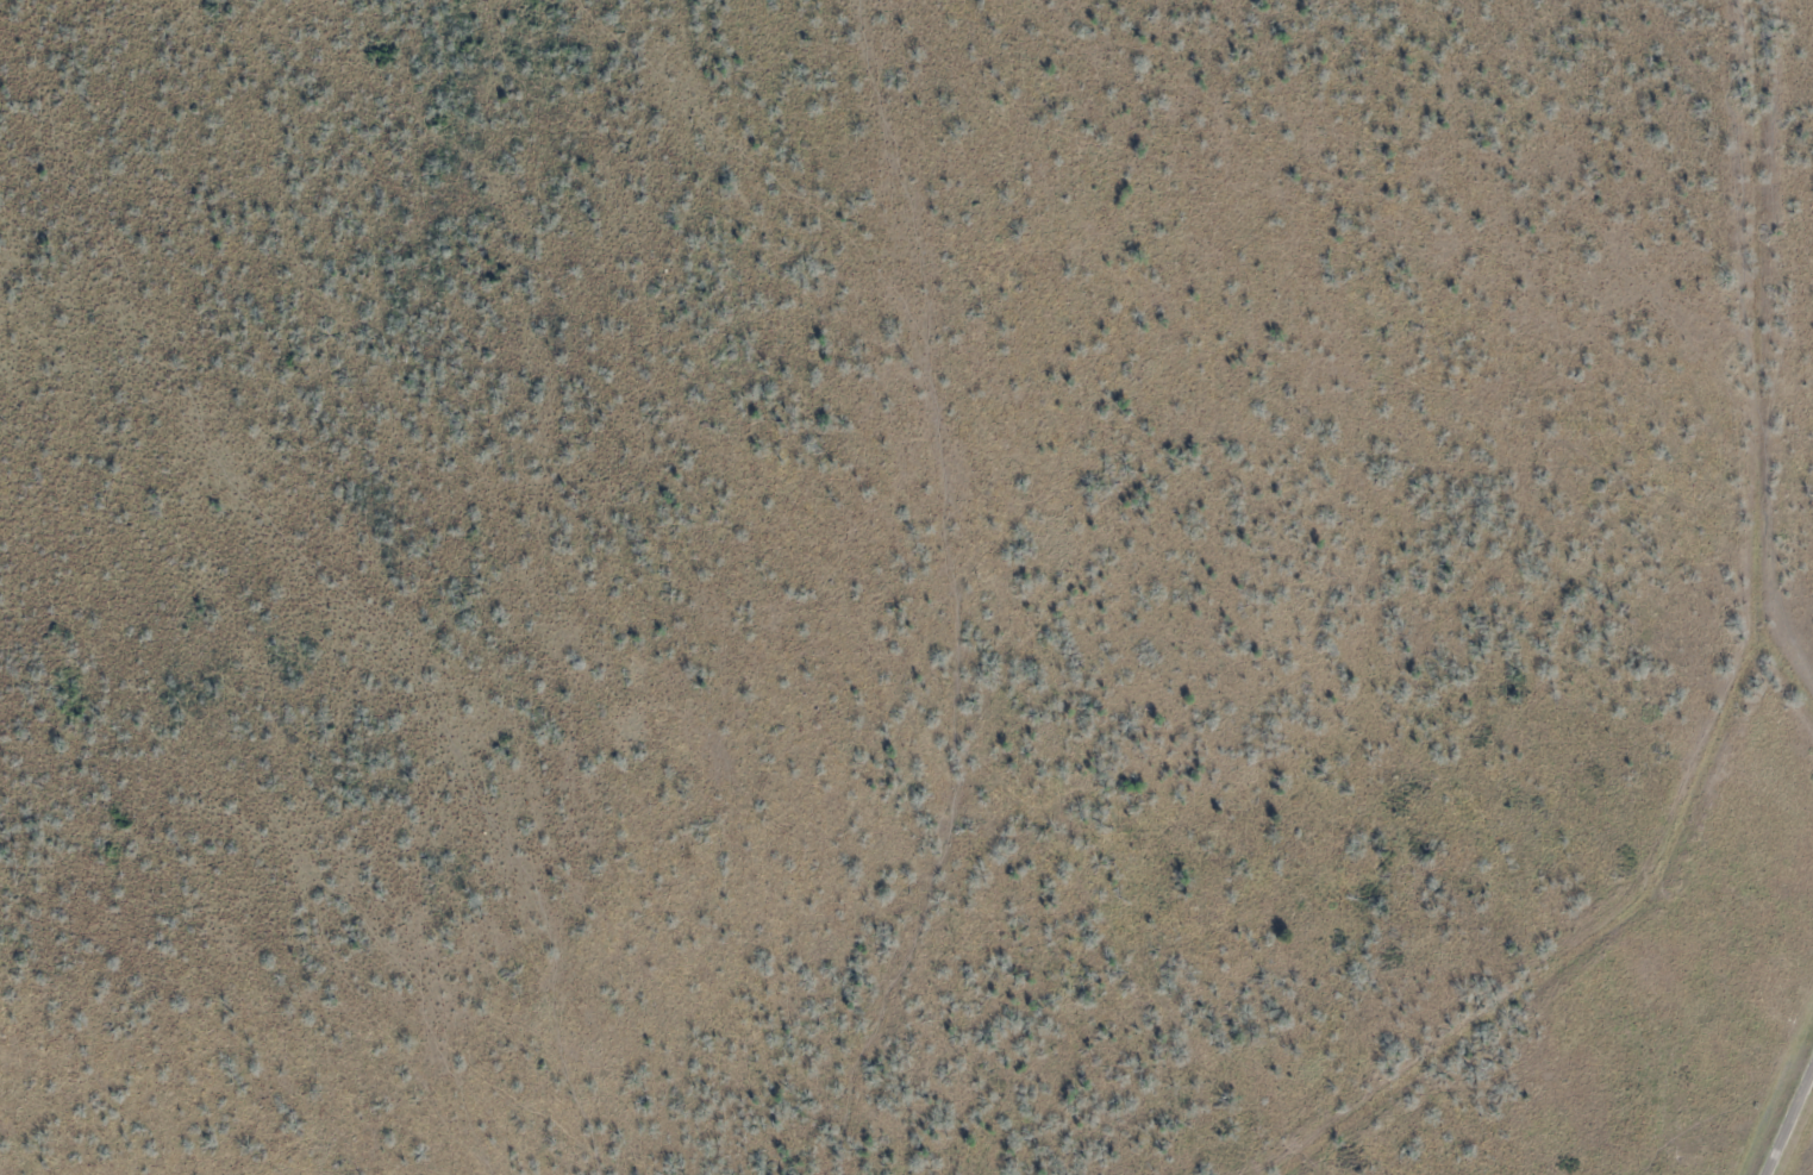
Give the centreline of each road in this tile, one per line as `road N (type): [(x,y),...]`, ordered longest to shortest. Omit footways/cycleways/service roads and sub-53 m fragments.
road 1 (residential): [(1759,1174),(1812,1053)]

